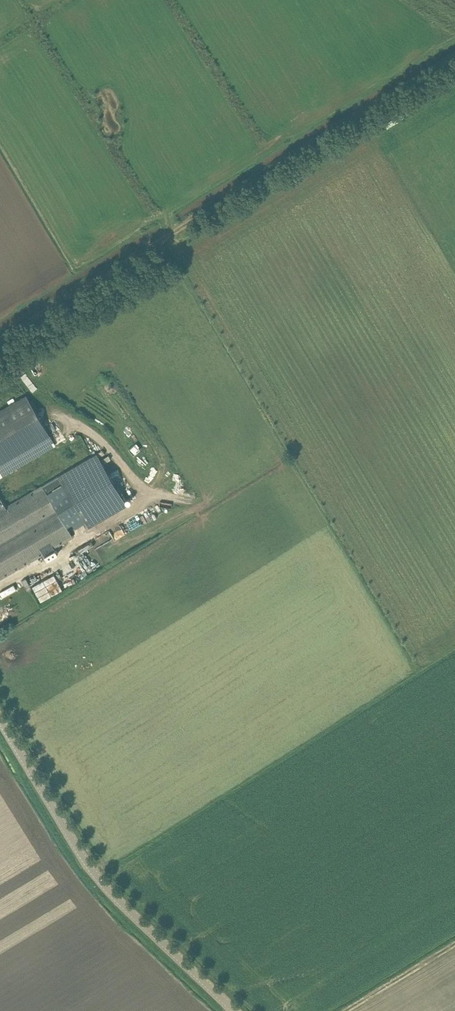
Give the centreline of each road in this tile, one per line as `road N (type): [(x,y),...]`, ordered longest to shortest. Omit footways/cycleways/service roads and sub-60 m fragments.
road 1 (unclassified): [(236,1010),(100,879),(0,719)]
road 2 (track): [(341,1010),(454,942)]

